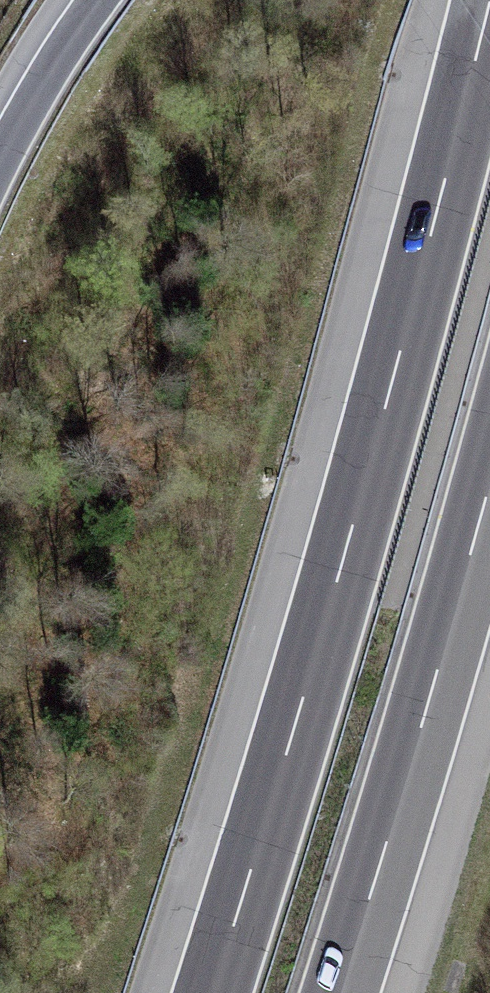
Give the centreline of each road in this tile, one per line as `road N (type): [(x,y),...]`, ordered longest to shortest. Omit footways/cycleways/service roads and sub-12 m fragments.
road 1 (motorway): [(489,5),(344,550),(211,992)]
road 2 (motorway): [(343,992),(489,493)]
road 3 (motorway): [(96,0),(0,161)]

